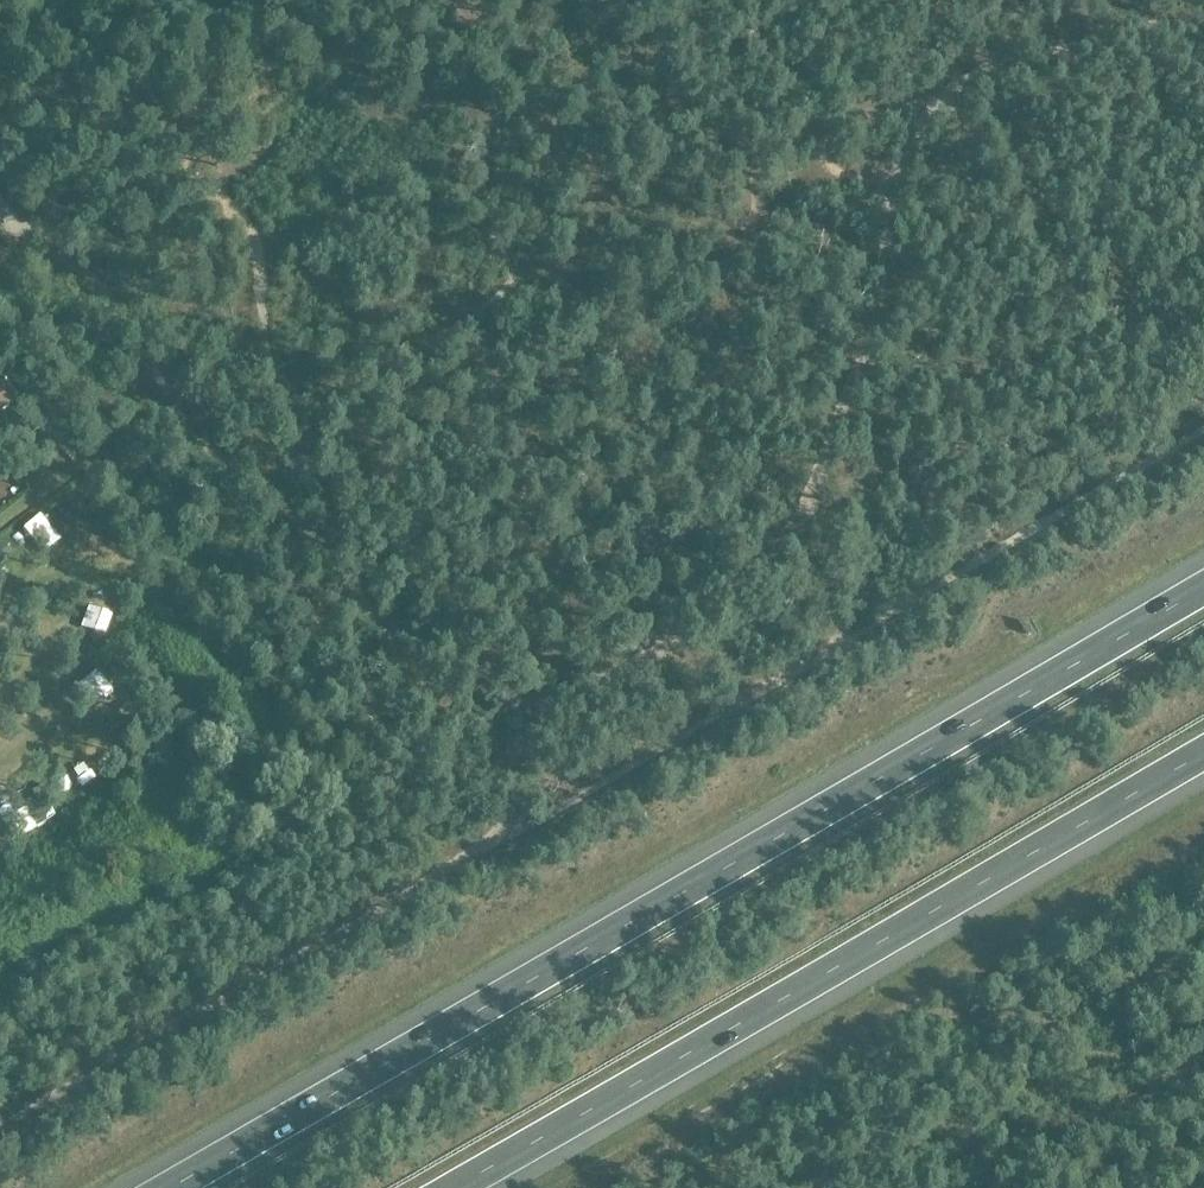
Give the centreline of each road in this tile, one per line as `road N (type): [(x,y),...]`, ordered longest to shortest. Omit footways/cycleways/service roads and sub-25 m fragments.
road 1 (track): [(938,109),(910,150),(875,327),(814,484),(791,526),(724,607),(541,715),(521,744),(510,795),(483,847),(0,1127)]
road 2 (motorway): [(1203,587),(172,1187)]
road 3 (motorway): [(458,1187),(1203,752)]
road 4 (track): [(307,462),(333,545),(376,616),(481,674),(560,701)]
road 5 (track): [(449,0),(503,53),(517,90),(488,261),(460,318)]
road 6 (track): [(1203,17),(997,68),(938,109)]
road 7 (track): [(460,318),(334,402),(307,462)]

